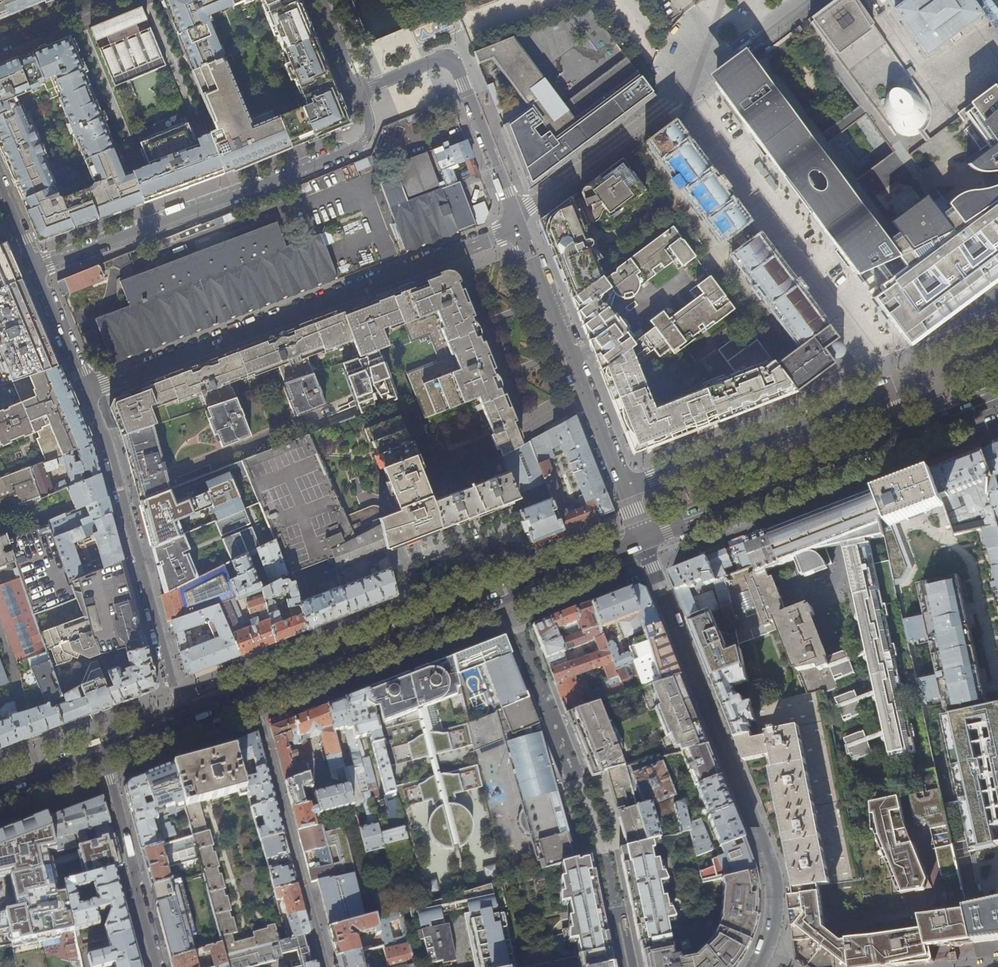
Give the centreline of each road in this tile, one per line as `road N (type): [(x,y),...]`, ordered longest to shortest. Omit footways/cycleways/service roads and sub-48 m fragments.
road 1 (residential): [(515,223),(86,388)]
road 2 (residential): [(642,544),(772,876),(772,922),(755,966)]
road 3 (primary): [(253,693),(642,544)]
road 4 (residential): [(35,269),(365,142),(369,118),(357,92)]
road 5 (residential): [(184,719),(109,444),(86,388)]
road 6 (residential): [(623,491),(885,387),(908,438)]
road 7 (residential): [(677,97),(867,360)]
road 8 (residential): [(515,223),(623,491)]
road 9 (primary): [(642,544),(908,438)]
road 10 (residential): [(253,693),(327,966)]
road 11 (residential): [(357,92),(450,58),(515,223)]
road 12 (residential): [(157,966),(104,750)]
road 13 (residential): [(677,97),(515,223)]
road 14 (residential): [(86,388),(35,269)]
road 15 (residential): [(0,45),(111,0)]

